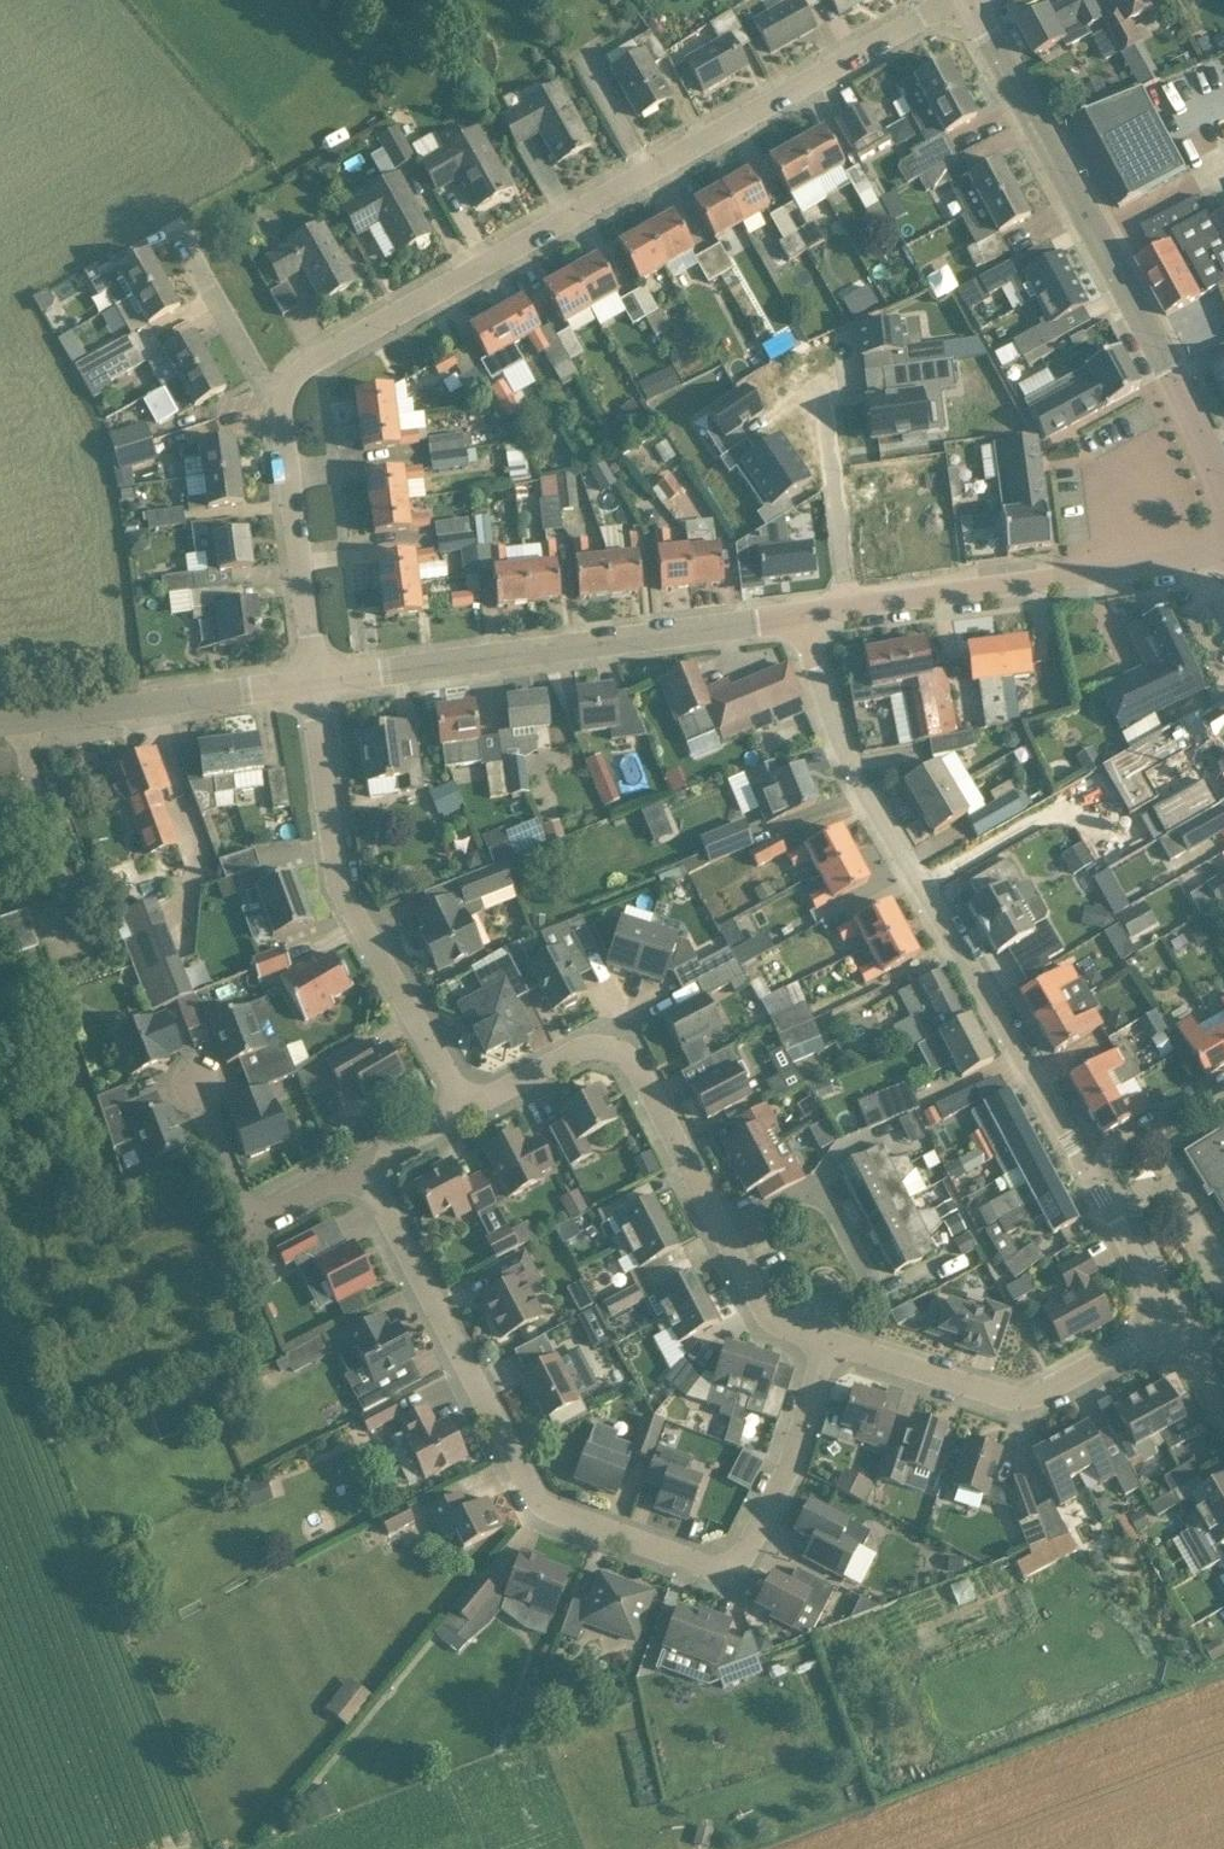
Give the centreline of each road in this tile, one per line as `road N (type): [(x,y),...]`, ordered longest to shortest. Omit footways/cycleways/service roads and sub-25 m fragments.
road 1 (residential): [(830,1343),(763,1537),(737,1565),(715,1573),(523,1484),(383,1200),(380,1162)]
road 2 (residential): [(281,411),(293,380),(316,360),(959,0)]
road 3 (residential): [(1088,1171),(841,745),(813,665),(810,617)]
road 4 (tertiary): [(315,682),(810,617)]
road 5 (tertiary): [(1190,421),(969,0)]
road 6 (residential): [(468,1108),(339,886),(315,682)]
road 7 (residential): [(725,1230),(635,1062),(610,1045),(577,1048),(468,1108)]
road 8 (residential): [(1172,1321),(1032,1398),(1002,1398),(860,1352)]
road 9 (tertiary): [(315,682),(0,723)]
road 10 (residential): [(193,1078),(253,1222),(380,1162)]
road 11 (residential): [(860,1352),(878,1296),(828,1199),(803,1191),(725,1230)]
road 12 (residential): [(315,682),(281,411)]
road 13 (tertiary): [(849,611),(1103,576)]
road 14 (residential): [(820,377),(849,611)]
road 15 (residential): [(1190,421),(1095,464),(1088,474),(1103,576)]
road 16 (residential): [(281,411),(180,236)]
road 17 (residential): [(1172,1321),(1088,1171)]
road 18 (residential): [(830,1343),(784,1328),(766,1313),(725,1230)]
road 19 (residential): [(1088,1171),(1223,1093)]
road 20 (tertiary): [(1103,576),(1223,557)]

